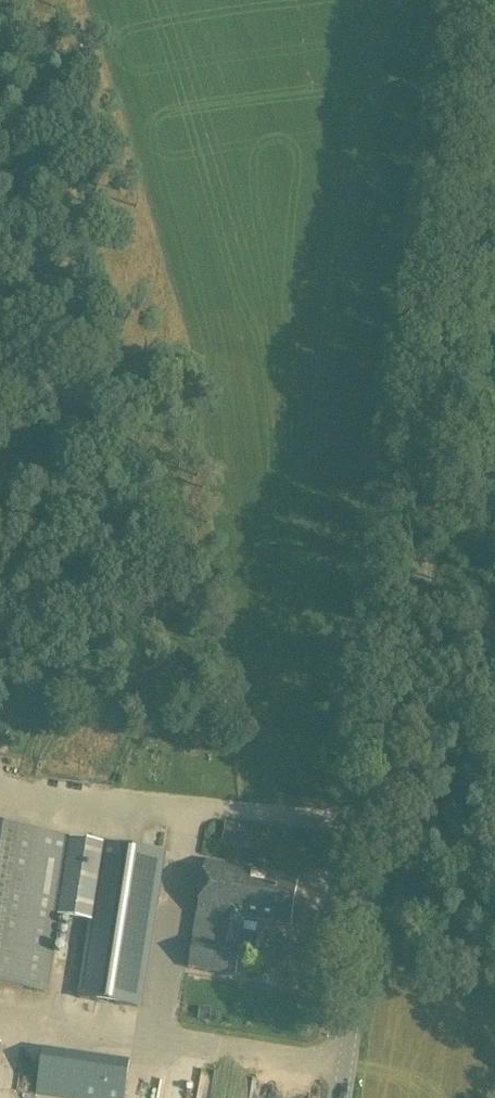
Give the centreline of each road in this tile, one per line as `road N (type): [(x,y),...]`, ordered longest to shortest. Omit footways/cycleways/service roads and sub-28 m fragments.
road 1 (tertiary): [(337,1097),(494,65)]

